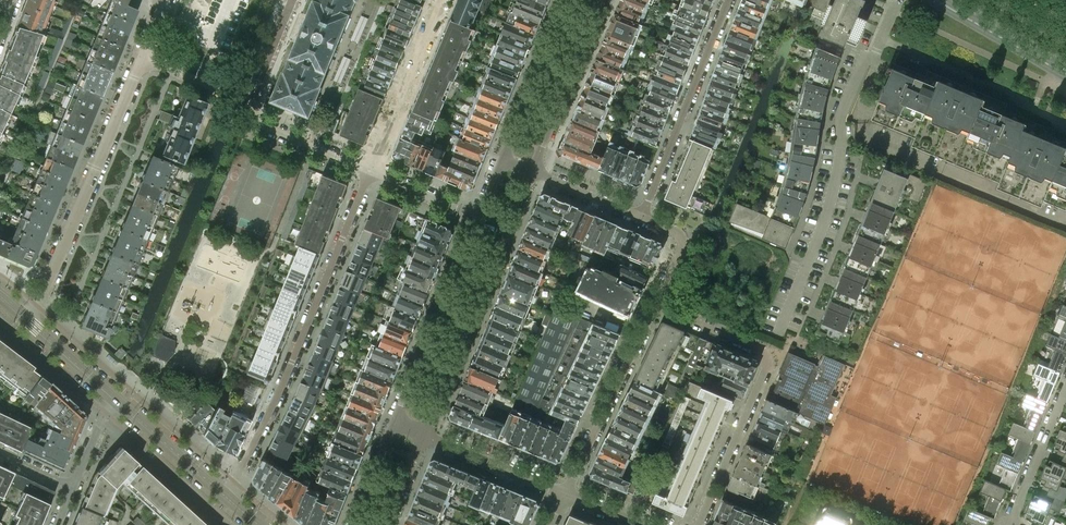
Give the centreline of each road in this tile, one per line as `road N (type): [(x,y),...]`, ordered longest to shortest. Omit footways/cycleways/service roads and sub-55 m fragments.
road 1 (residential): [(223,493),(273,409),(371,169)]
road 2 (residential): [(882,38),(844,105),(836,183),(777,336)]
road 3 (residential): [(657,304),(768,355),(701,524)]
road 4 (residential): [(26,317),(142,56)]
road 5 (residential): [(423,434),(532,171)]
road 6 (residential): [(729,0),(640,216)]
road 7 (residential): [(478,217),(395,423)]
road 8 (residential): [(564,493),(657,304)]
road 9 (residential): [(1065,127),(882,38)]
road 10 (residential): [(532,171),(601,0)]
road 11 (residential): [(371,169),(444,0)]
road 12 (residential): [(568,0),(502,159)]
road 13 (residential): [(423,434),(564,493)]
road 14 (secondary): [(1065,73),(938,0)]
road 15 (tertiary): [(223,493),(117,399)]
road 16 (residential): [(1065,394),(1010,524)]
road 17 (residential): [(247,108),(276,131),(371,169)]
road 18 (tertiary): [(117,399),(26,317)]

